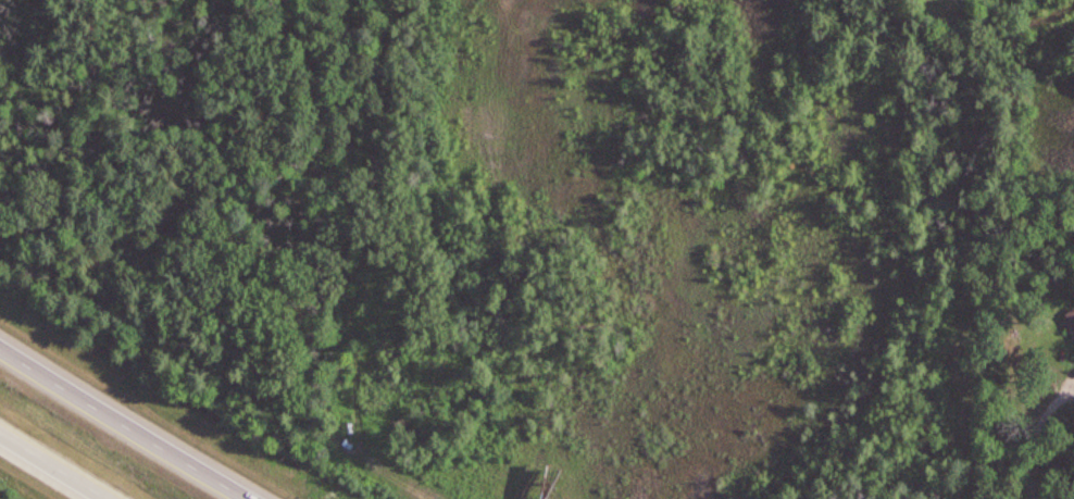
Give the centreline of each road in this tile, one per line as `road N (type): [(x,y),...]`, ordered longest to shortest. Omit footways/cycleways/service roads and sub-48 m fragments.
road 1 (track): [(443,498),(0,229)]
road 2 (track): [(355,448),(356,0)]
road 3 (motorway): [(250,498),(0,346)]
road 4 (motorway): [(0,432),(110,498)]

